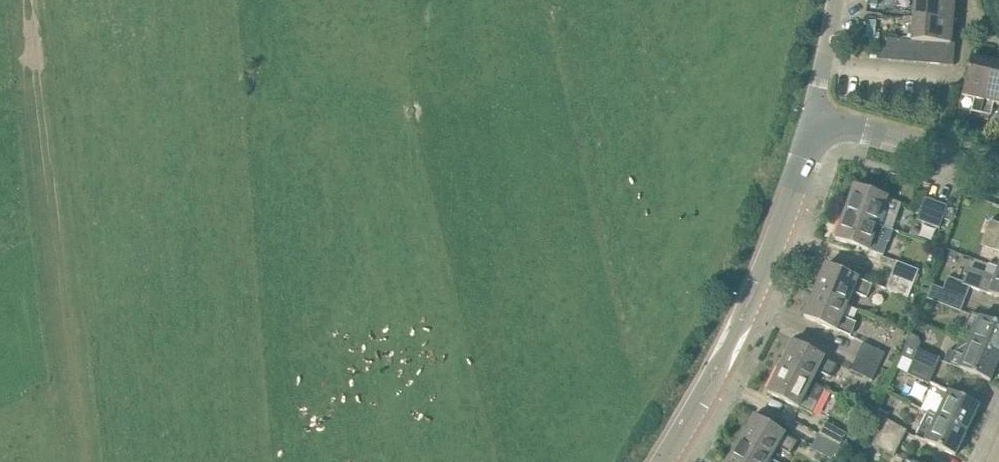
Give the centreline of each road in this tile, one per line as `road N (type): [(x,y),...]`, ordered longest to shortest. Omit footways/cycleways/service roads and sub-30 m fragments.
road 1 (tertiary): [(661,461),(770,256),(814,118)]
road 2 (tertiary): [(998,172),(814,118)]
road 3 (residential): [(814,118),(835,0)]

